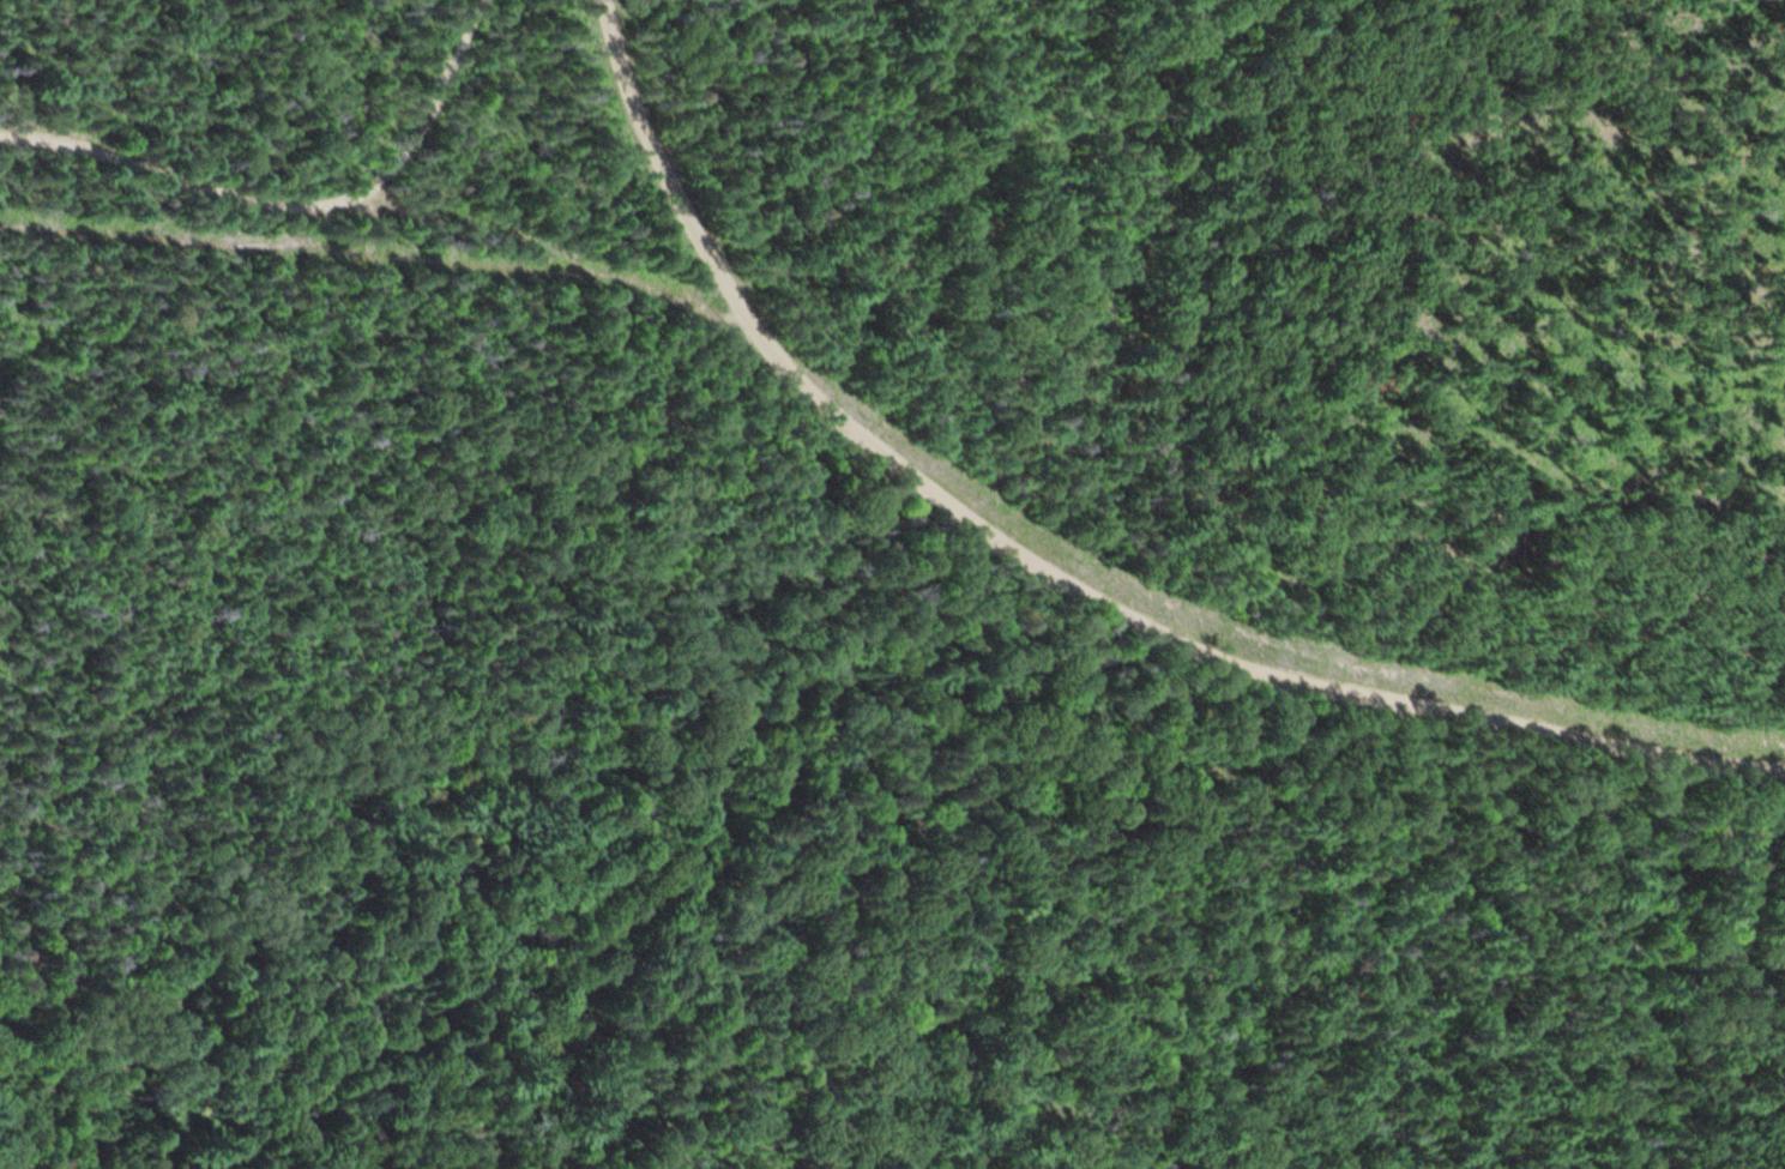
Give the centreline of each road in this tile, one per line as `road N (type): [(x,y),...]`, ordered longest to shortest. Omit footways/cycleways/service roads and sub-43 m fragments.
road 1 (residential): [(1784,767),(1723,763),(1291,680),(1177,640),(1030,558),(884,457),(756,329)]
road 2 (residential): [(756,329),(661,158),(621,64),(606,0)]

